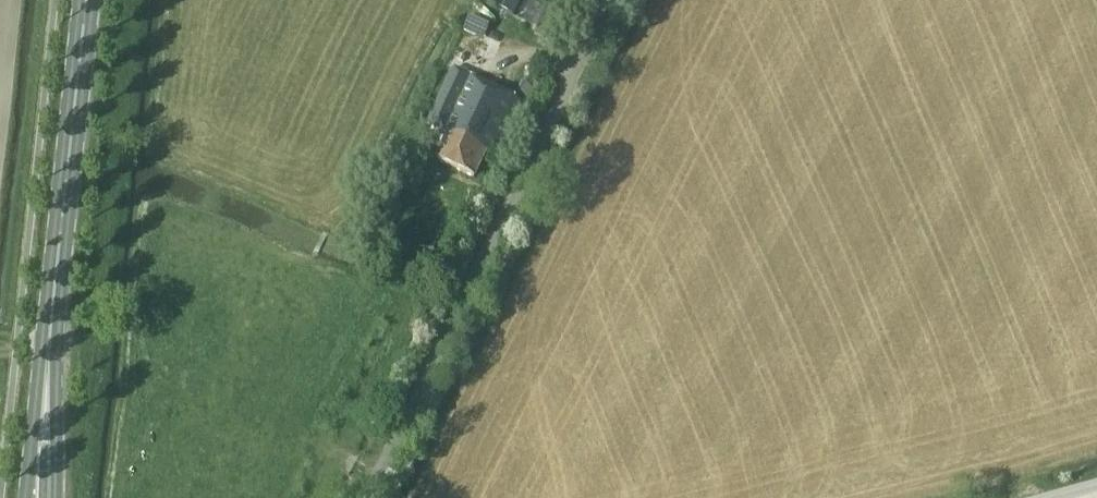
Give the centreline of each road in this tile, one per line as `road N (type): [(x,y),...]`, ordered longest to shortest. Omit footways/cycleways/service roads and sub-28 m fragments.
road 1 (unclassified): [(367,497),(606,0)]
road 2 (primary): [(52,312),(87,0)]
road 3 (primary): [(52,312),(26,497)]
road 4 (primary): [(57,497),(52,312)]

